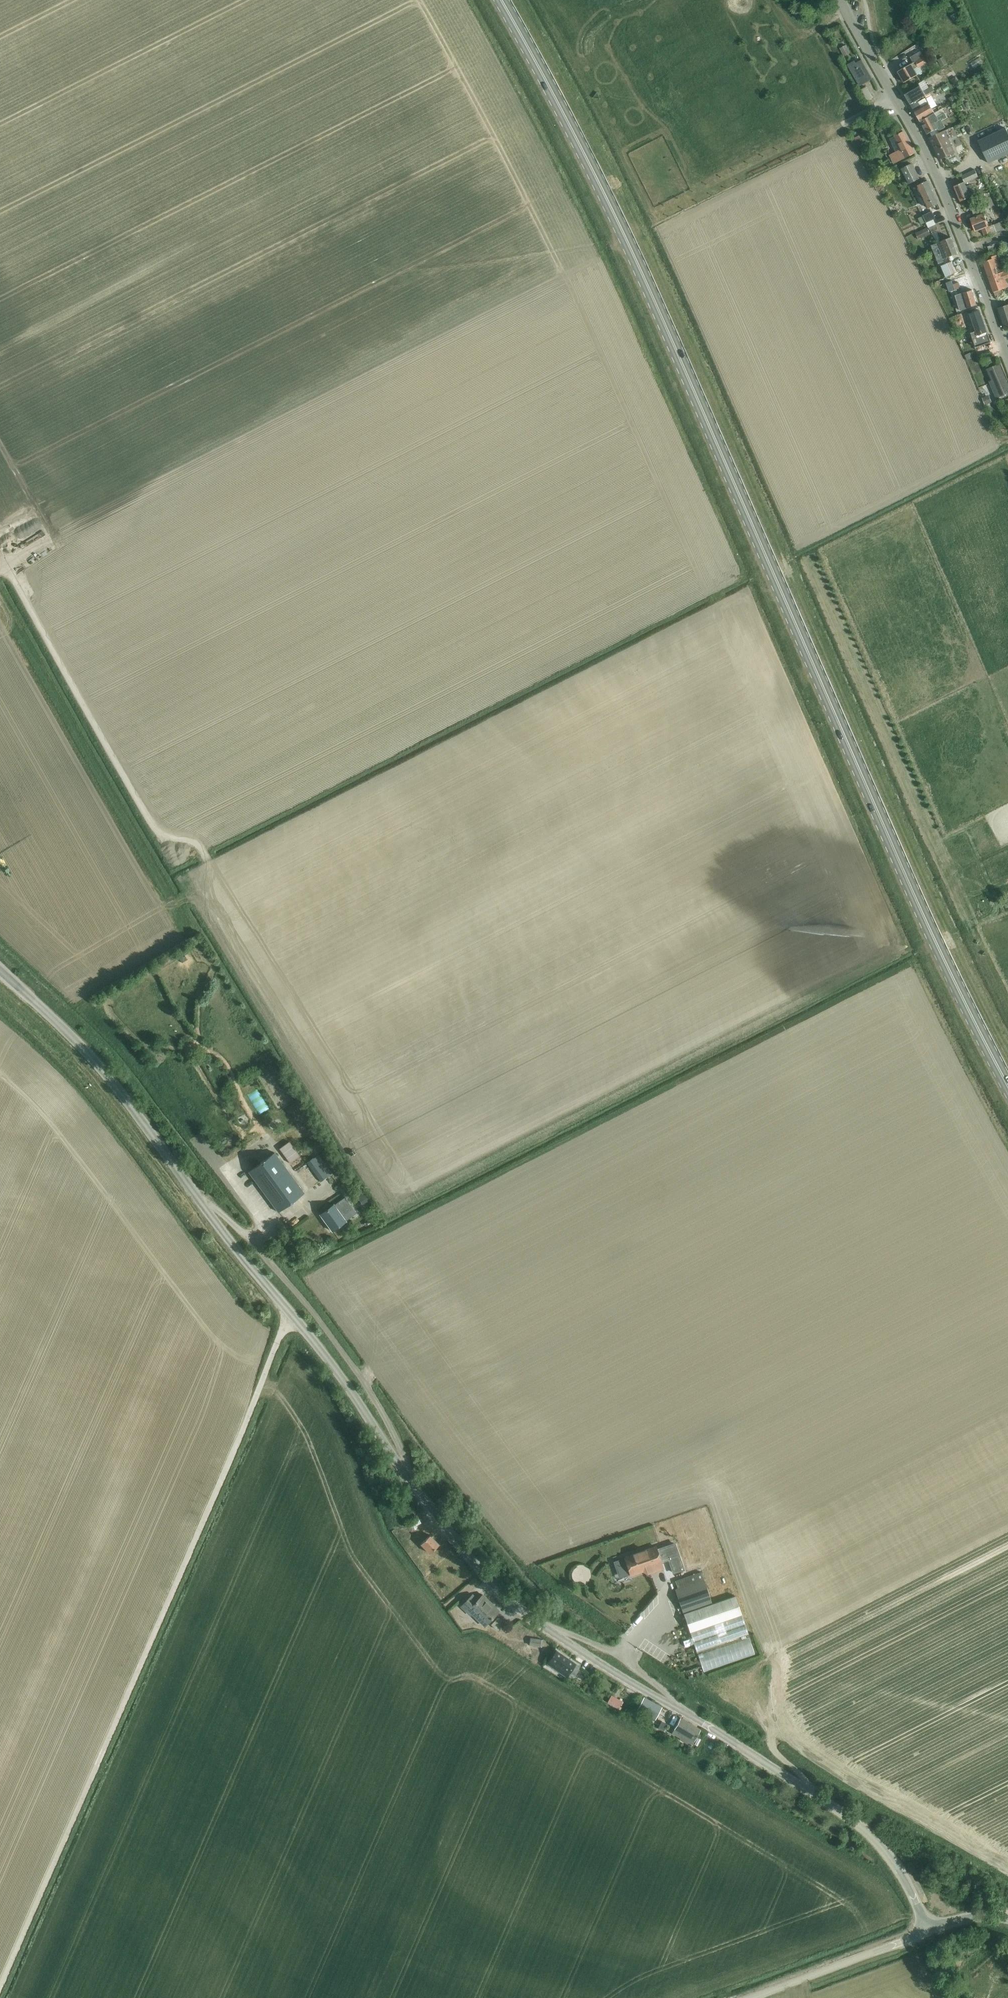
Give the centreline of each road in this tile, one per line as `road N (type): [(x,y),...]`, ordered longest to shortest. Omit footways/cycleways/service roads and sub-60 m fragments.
road 1 (unclassified): [(931,1924),(889,1856),(855,1822),(509,1600),(120,1090),(0,970)]
road 2 (primary): [(1007,1087),(905,876),(630,246),(502,0)]
road 3 (tertiary): [(841,0),(927,155),(1007,357)]
road 4 (track): [(0,572),(8,568),(150,820),(207,857)]
road 5 (unclassified): [(749,1997),(931,1924)]

